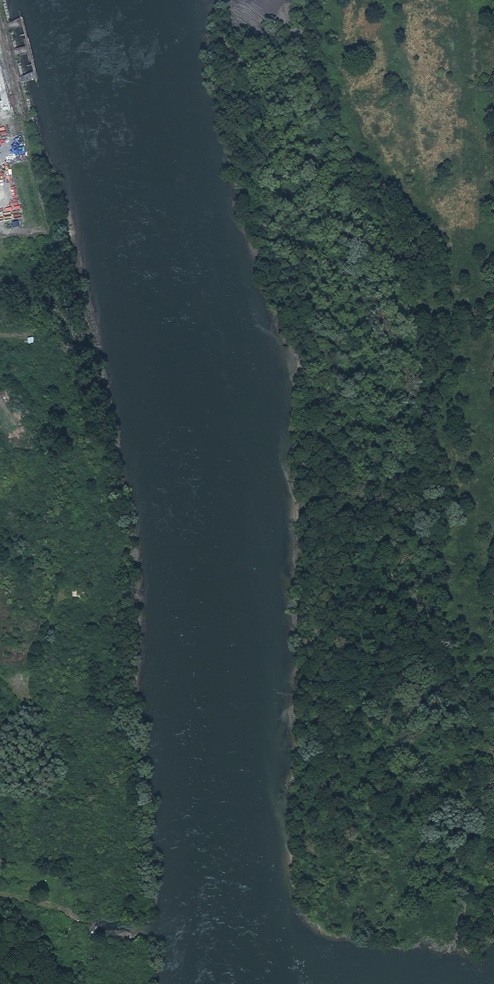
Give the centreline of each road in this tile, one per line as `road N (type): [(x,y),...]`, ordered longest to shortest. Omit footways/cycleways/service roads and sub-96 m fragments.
road 1 (track): [(0,898),(63,912),(71,983)]

